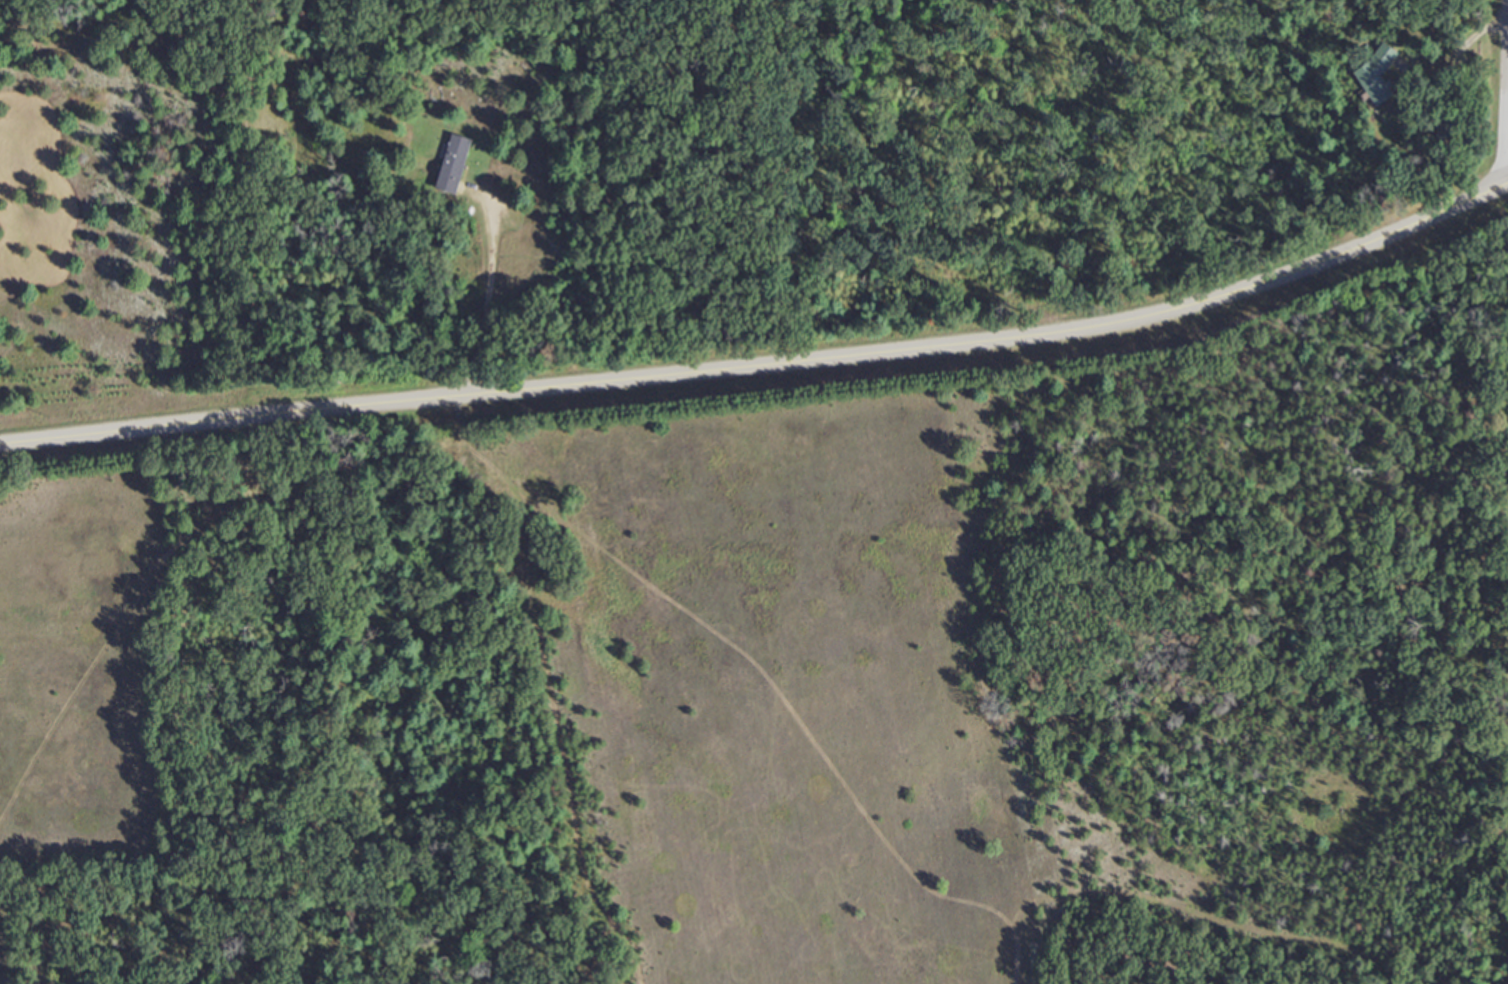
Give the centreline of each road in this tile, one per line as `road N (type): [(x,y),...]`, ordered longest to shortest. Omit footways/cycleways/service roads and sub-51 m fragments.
road 1 (secondary): [(0,444),(1151,322),(1319,270),(1507,179)]

